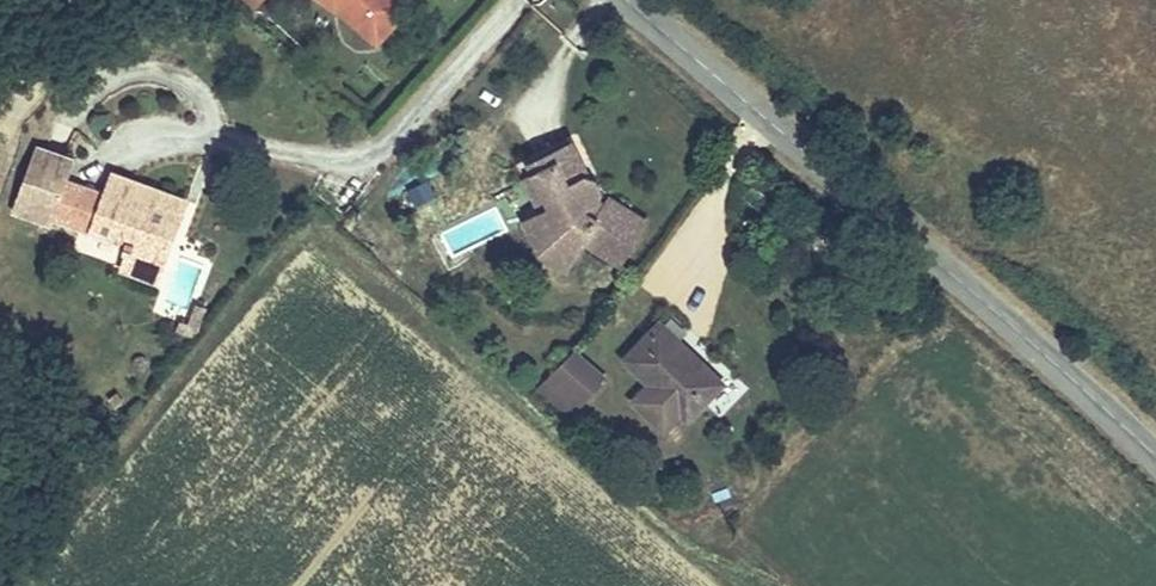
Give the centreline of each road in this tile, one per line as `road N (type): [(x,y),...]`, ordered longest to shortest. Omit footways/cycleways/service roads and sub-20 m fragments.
road 1 (tertiary): [(1155,457),(624,0)]

